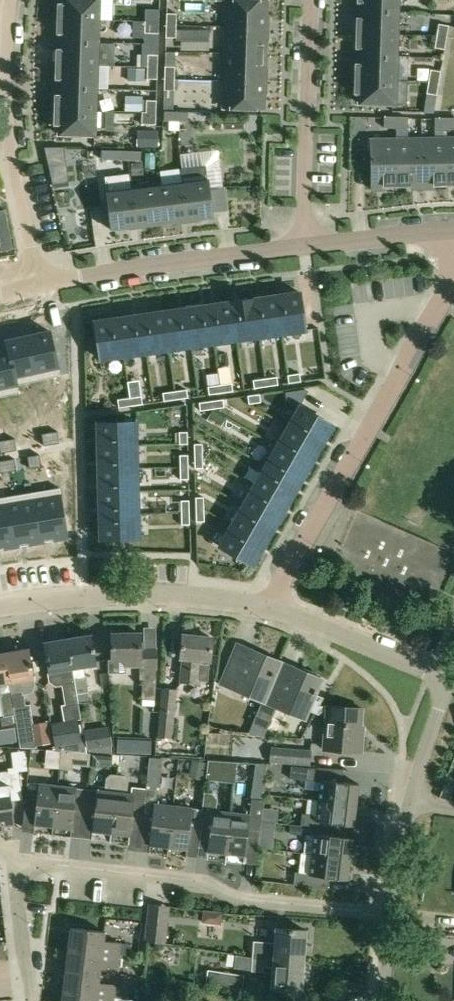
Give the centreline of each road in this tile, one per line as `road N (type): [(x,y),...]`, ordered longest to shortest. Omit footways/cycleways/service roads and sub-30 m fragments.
road 1 (residential): [(268,609),(451,288),(453,253)]
road 2 (residential): [(389,913),(242,899),(206,882),(48,863),(25,874)]
road 3 (residential): [(38,287),(4,88),(13,0)]
road 4 (residential): [(307,250),(38,287)]
road 5 (residential): [(0,605),(146,594),(268,609)]
road 6 (residential): [(311,0),(307,250)]
road 7 (residential): [(268,609),(450,677)]
road 8 (residential): [(453,230),(419,228),(307,250)]
road 9 (residential): [(450,677),(408,802)]
road 10 (residential): [(32,1000),(18,900),(25,874)]

